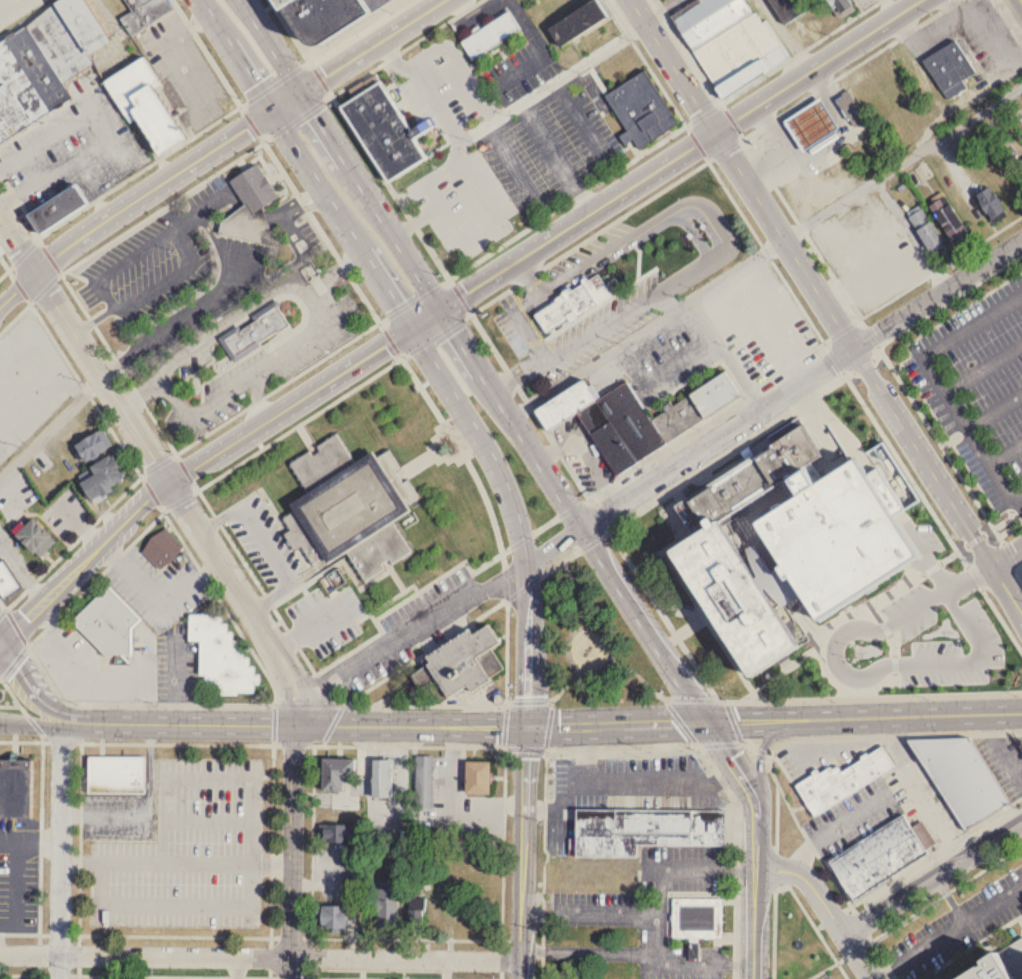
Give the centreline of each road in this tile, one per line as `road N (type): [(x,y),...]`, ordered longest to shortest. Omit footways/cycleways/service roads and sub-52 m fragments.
road 1 (residential): [(0,214),(291,673),(298,725),(290,978)]
road 2 (residential): [(632,0),(996,570)]
road 3 (residential): [(856,350),(527,565),(330,681),(298,725)]
road 4 (tertiary): [(451,0),(100,220),(0,298)]
road 5 (residential): [(523,962),(0,955)]
road 6 (tertiary): [(3,642),(171,481),(412,326)]
road 7 (secondary): [(711,721),(440,308)]
road 8 (tertiary): [(528,730),(125,722)]
road 9 (secondary): [(201,0),(412,326)]
road 10 (secondary): [(440,308),(243,0)]
road 11 (tertiary): [(440,308),(716,131)]
road 12 (secondary): [(711,721),(1021,711)]
road 13 (tertiary): [(756,978),(753,796),(711,721)]
road 14 (secondary): [(412,326),(487,449),(521,525),(527,565)]
road 15 (residential): [(62,727),(60,978)]
road 16 (tertiary): [(528,730),(523,978)]
road 17 (tertiary): [(716,131),(921,0)]
road 18 (residential): [(841,930),(1021,817)]
road 19 (residential): [(856,350),(1021,242)]
road 20 (secondary): [(711,721),(528,730)]
road 21 (residential): [(872,978),(808,883),(791,867),(758,864)]
road 22 (secondary): [(527,565),(528,730)]
road 23 (tertiary): [(125,722),(50,706),(3,642)]
road 24 (tertiary): [(0,722),(97,728),(125,722)]

